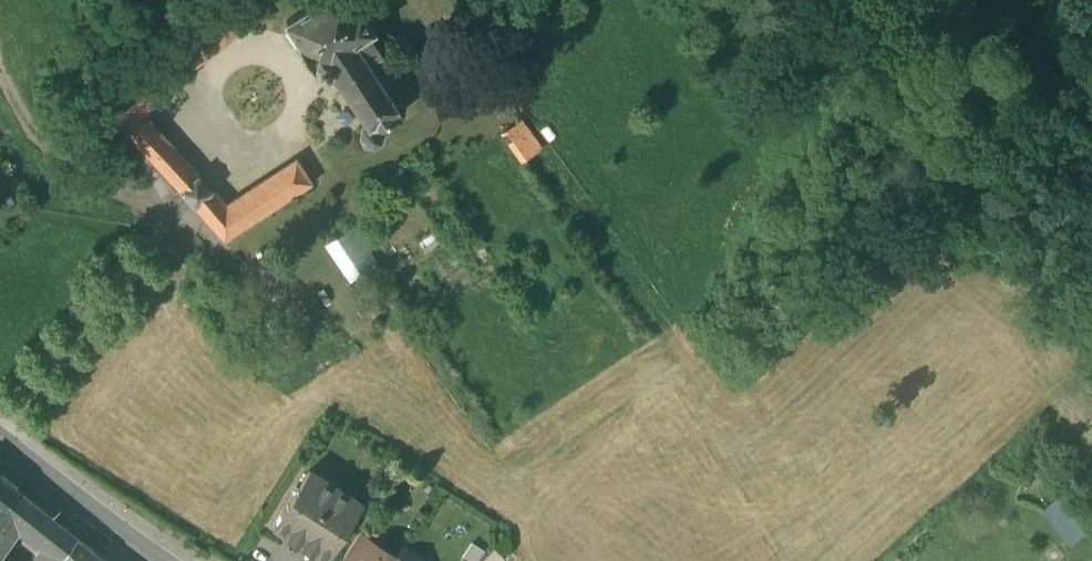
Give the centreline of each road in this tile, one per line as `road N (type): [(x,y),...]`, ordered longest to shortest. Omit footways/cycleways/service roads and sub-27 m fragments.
road 1 (secondary): [(155,560),(0,439)]

